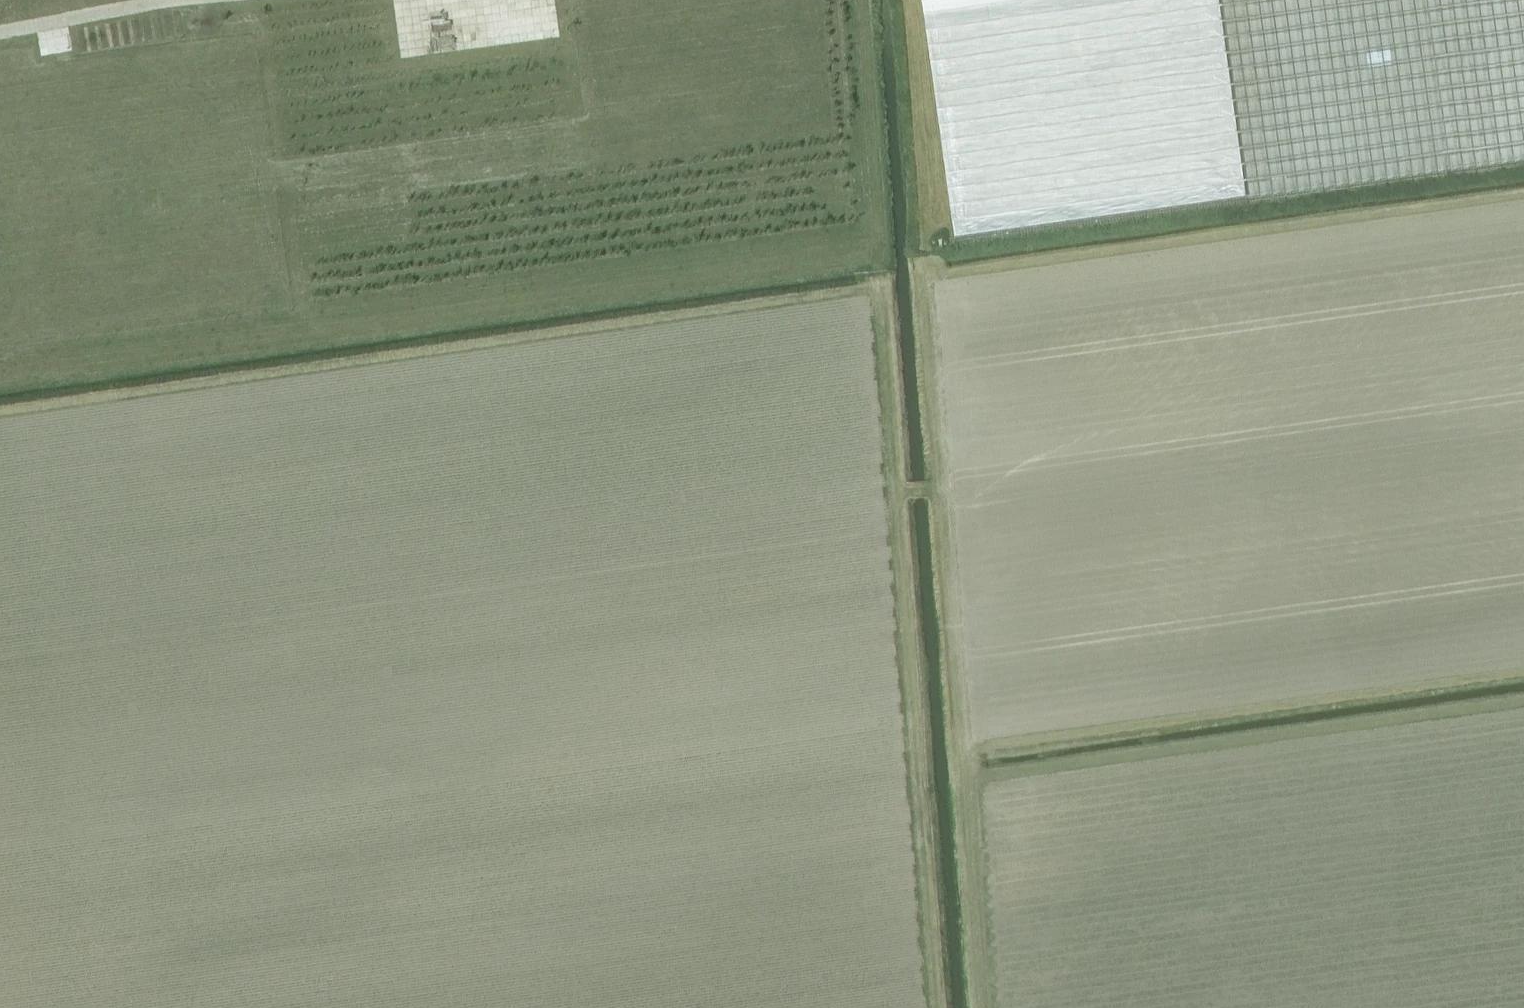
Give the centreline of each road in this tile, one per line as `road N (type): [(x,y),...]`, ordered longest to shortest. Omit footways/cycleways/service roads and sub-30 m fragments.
road 1 (track): [(203,0),(0,30)]

